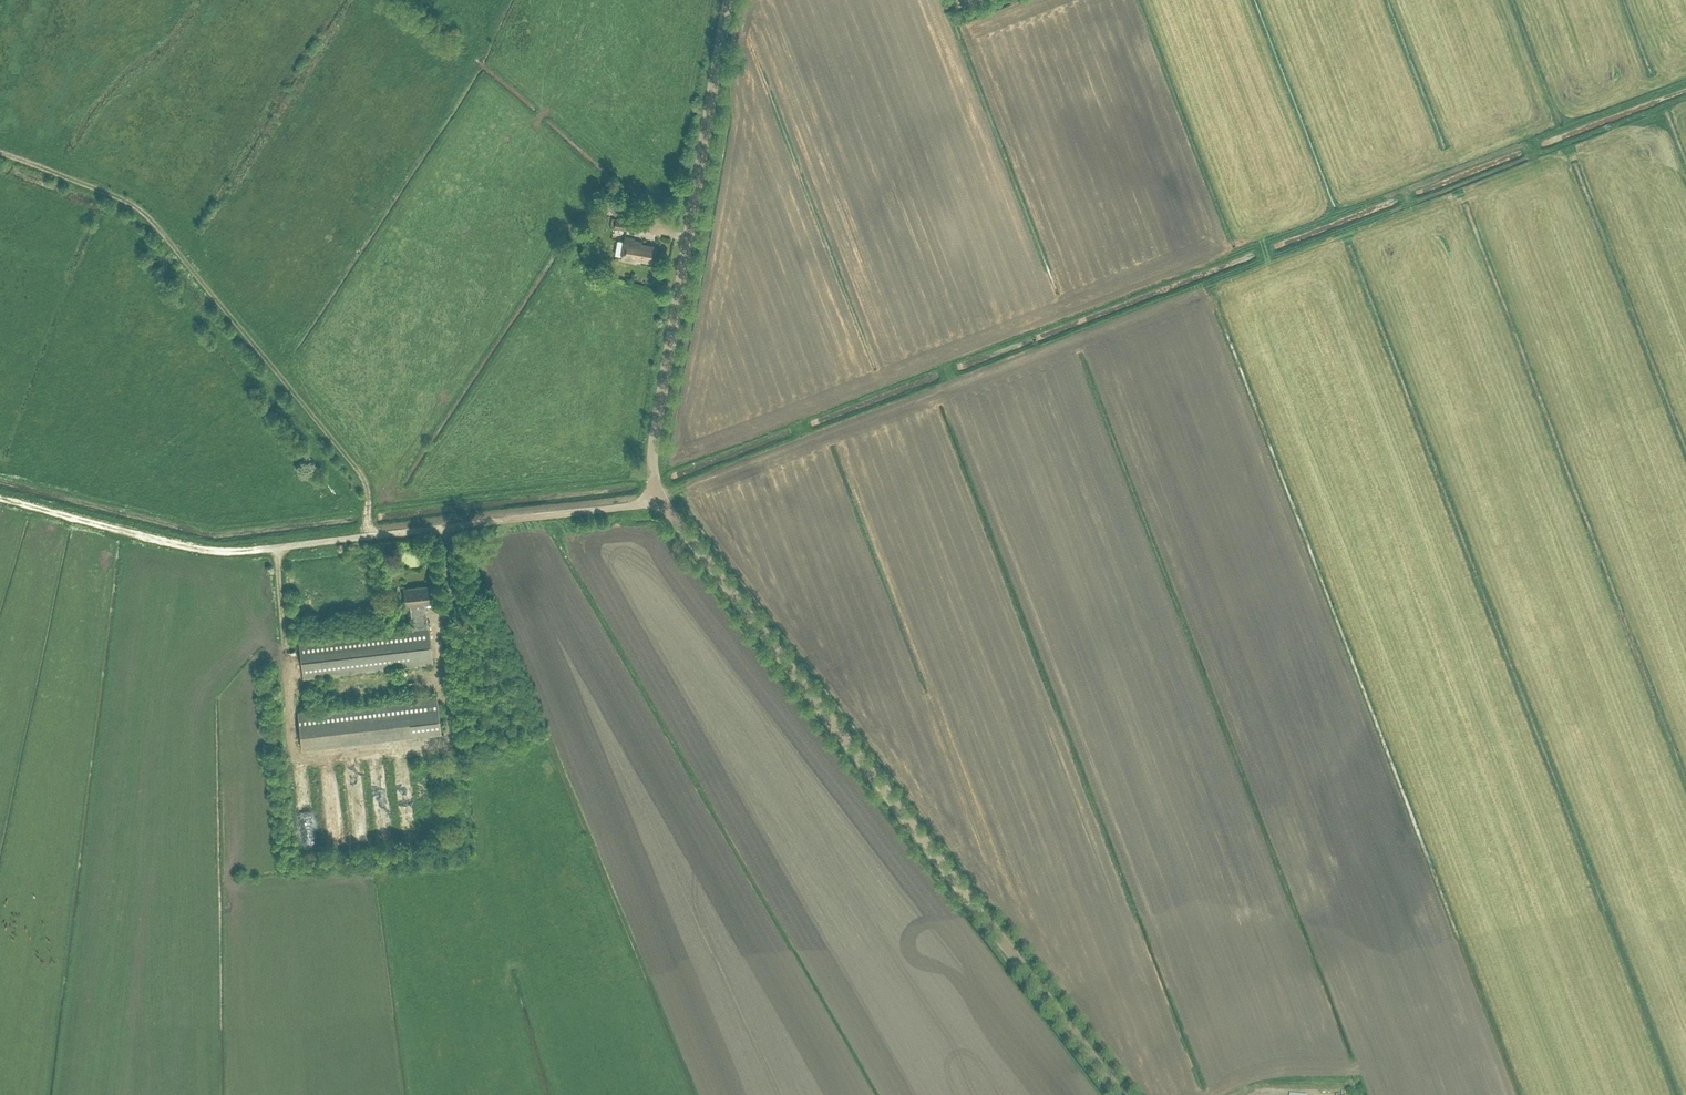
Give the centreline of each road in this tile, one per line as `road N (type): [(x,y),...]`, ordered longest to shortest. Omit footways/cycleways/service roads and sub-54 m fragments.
road 1 (unclassified): [(1120,1094),(659,495)]
road 2 (track): [(0,152),(138,208),(365,481),(368,536)]
road 3 (unclassified): [(659,495),(653,445),(727,0)]
road 4 (unclassified): [(659,495),(634,504),(255,549)]
road 5 (track): [(0,495),(231,551),(255,549)]
road 6 (track): [(290,690),(275,546)]

